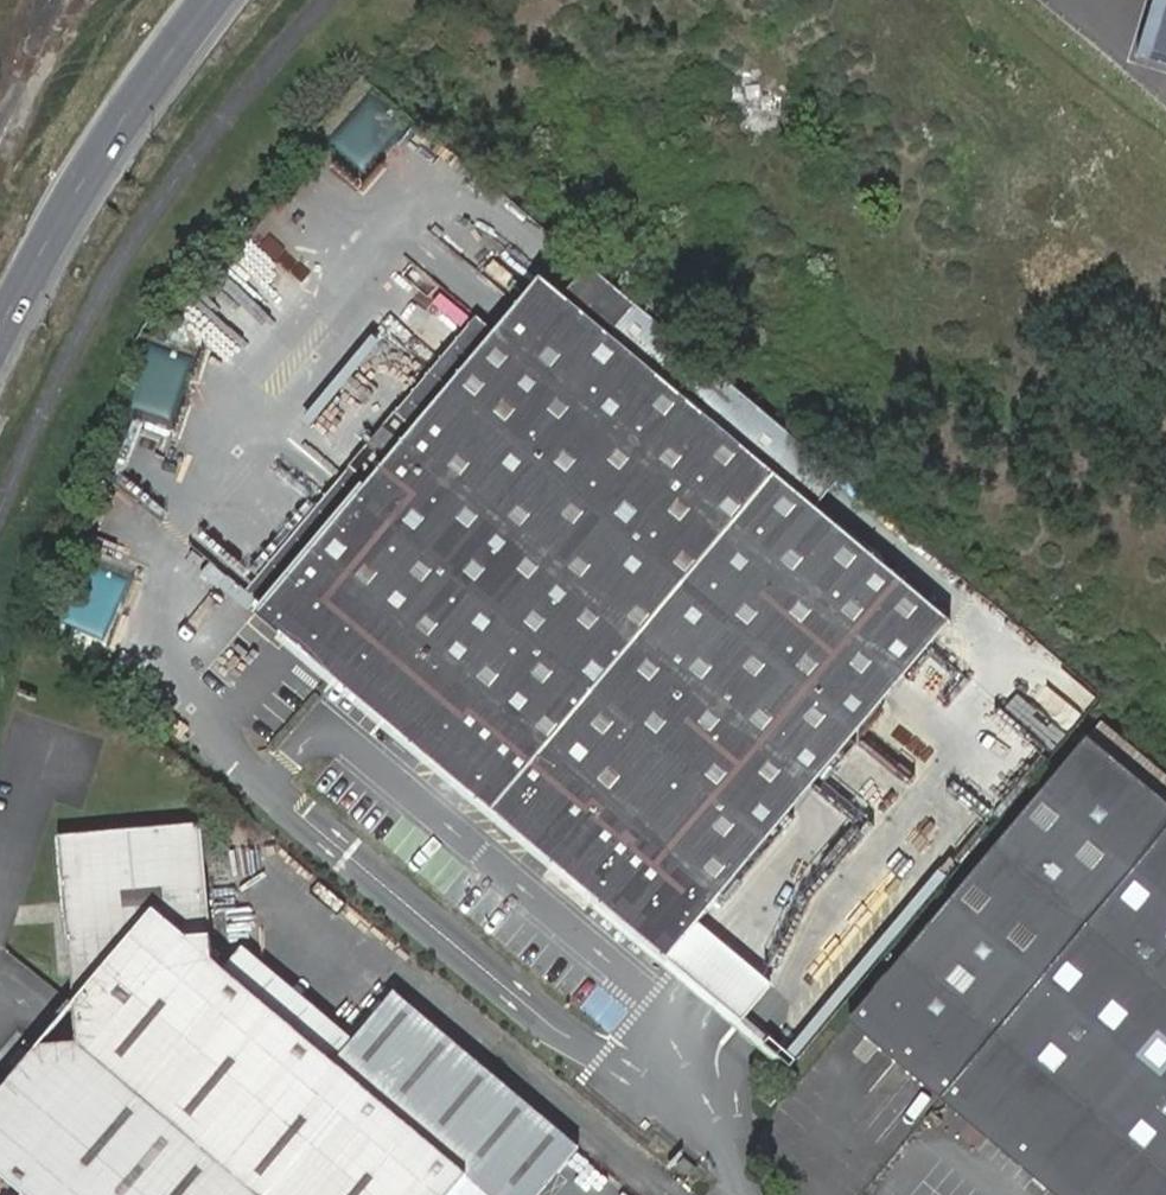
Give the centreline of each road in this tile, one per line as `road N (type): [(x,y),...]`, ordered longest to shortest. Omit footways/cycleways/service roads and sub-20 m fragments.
road 1 (trunk): [(0,335),(76,192),(215,0)]

